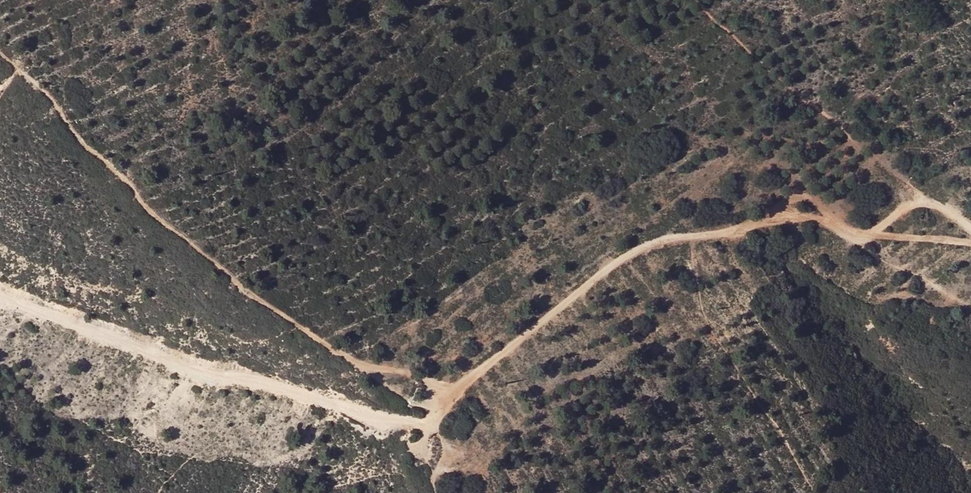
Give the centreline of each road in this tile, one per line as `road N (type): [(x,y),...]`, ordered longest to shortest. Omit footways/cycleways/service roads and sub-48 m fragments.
road 1 (track): [(0,289),(221,380),(405,419),(428,412),(599,272),(649,246),(771,210),(805,211),(833,229),(868,234),(932,197),(970,226)]

